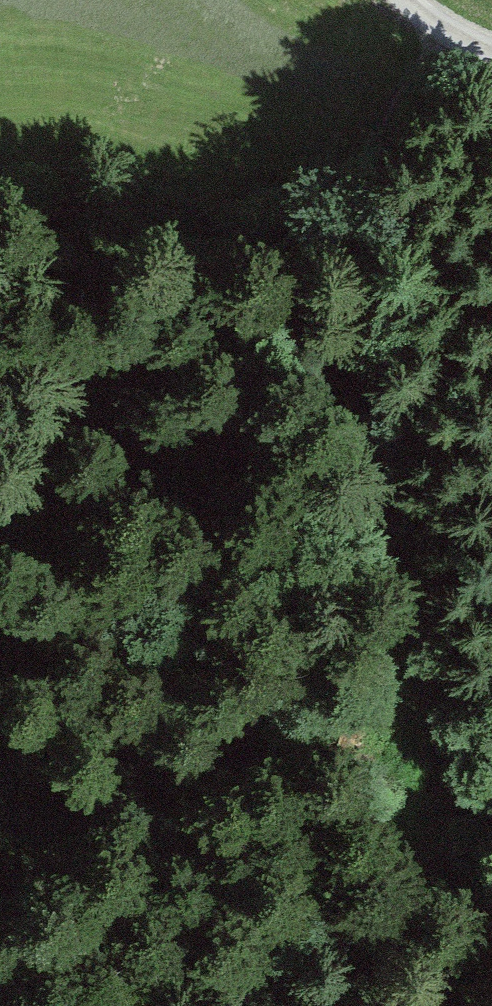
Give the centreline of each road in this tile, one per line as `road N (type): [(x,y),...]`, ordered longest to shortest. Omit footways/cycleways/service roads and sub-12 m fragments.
road 1 (track): [(453,33),(369,163),(359,199),(359,233),(394,380),(429,672),(425,775),(403,852)]
road 2 (track): [(403,852),(299,936),(218,985),(125,1004),(0,994)]
road 3 (track): [(491,333),(393,230),(372,201),(369,163)]
road 4 (track): [(403,852),(363,946),(311,1005)]

